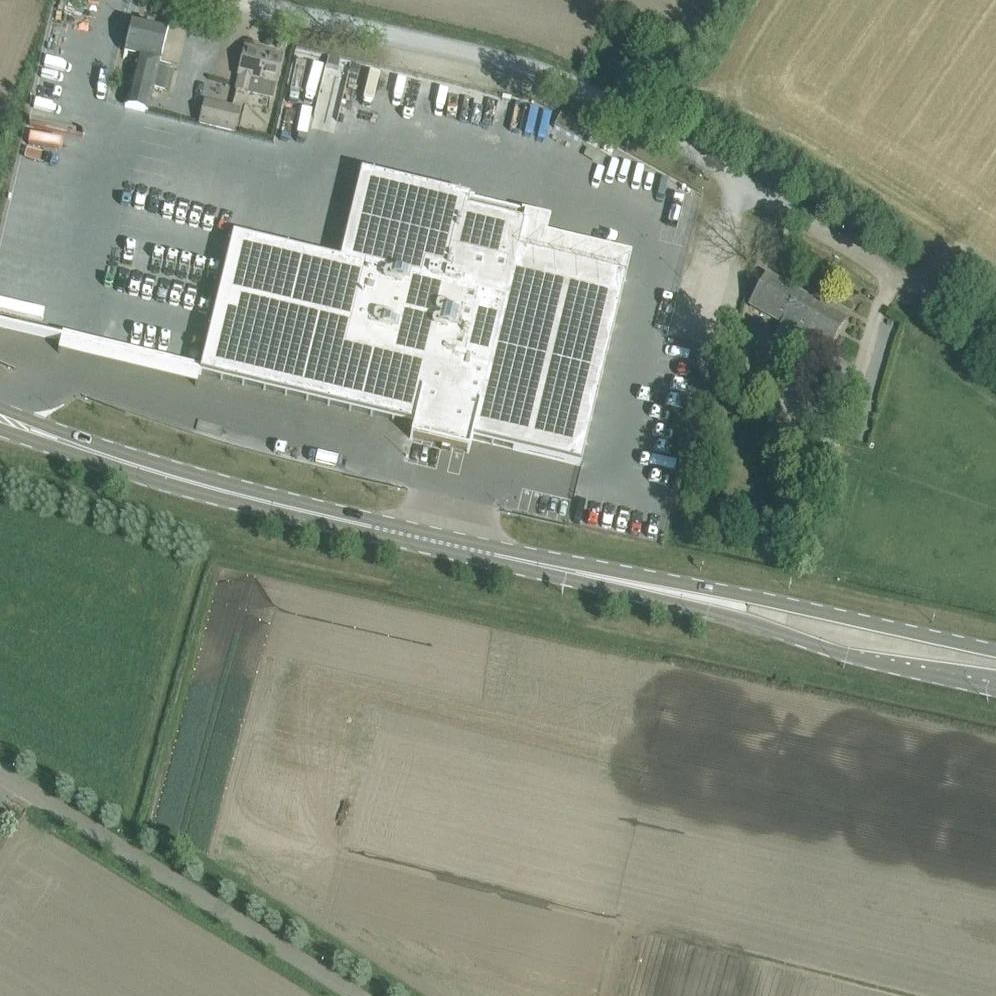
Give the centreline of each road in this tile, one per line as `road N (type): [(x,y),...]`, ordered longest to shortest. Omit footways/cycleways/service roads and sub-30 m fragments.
road 1 (unclassified): [(260,6),(507,63),(587,95),(995,338)]
road 2 (secondary): [(608,575),(270,502),(0,420)]
road 3 (unclassified): [(361,995),(0,773)]
road 4 (secondary): [(608,575),(861,657),(995,687)]
road 5 (secondary): [(995,649),(785,602),(608,575)]

